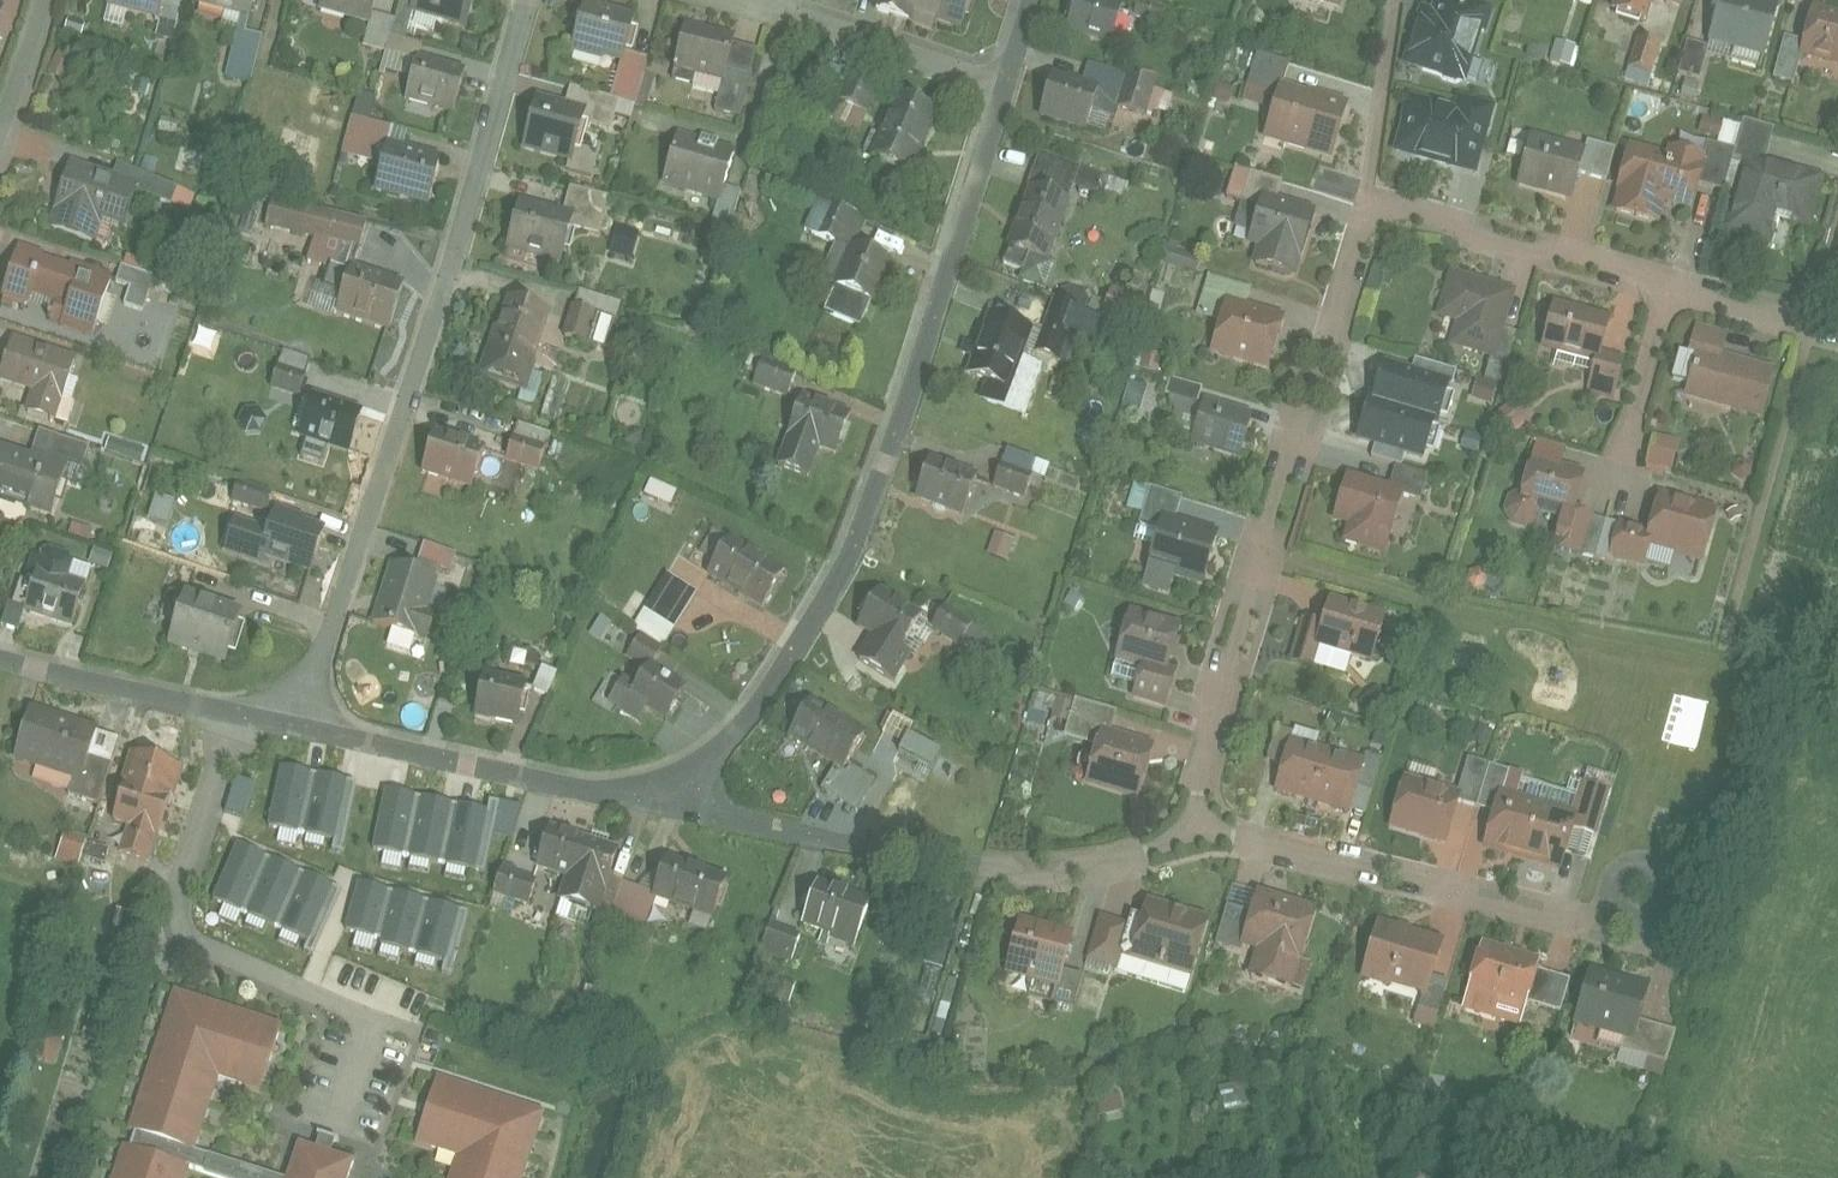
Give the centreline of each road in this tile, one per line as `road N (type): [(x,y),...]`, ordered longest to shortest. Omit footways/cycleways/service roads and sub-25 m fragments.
road 1 (residential): [(1191,823),(1262,554),(1365,213),(1379,206),(1421,211),(1672,284)]
road 2 (residential): [(672,782),(720,743),(779,668),(823,574),(1001,82)]
road 3 (residential): [(303,719),(459,241),(525,0)]
road 4 (residential): [(672,782),(706,806),(1043,864),(1138,849),(1191,823)]
road 5 (residential): [(1191,823),(1606,917),(1647,887)]
road 6 (residential): [(303,719),(592,784),(672,782)]
road 7 (residential): [(0,654),(303,719)]
road 8 (residential): [(1001,82),(767,0)]
road 9 (residential): [(1672,284),(1624,484)]
road 10 (residential): [(1672,284),(1784,317),(1816,310),(1837,293)]
road 11 (residential): [(0,155),(49,0)]

